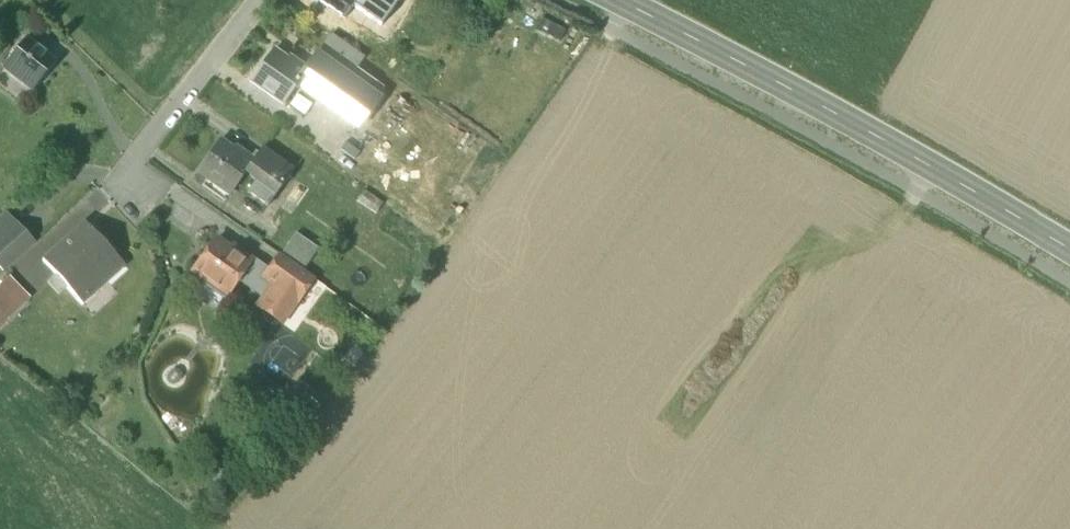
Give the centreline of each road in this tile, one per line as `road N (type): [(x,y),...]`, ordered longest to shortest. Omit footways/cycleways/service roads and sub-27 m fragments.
road 1 (secondary): [(1069,251),(881,137),(618,0)]
road 2 (residential): [(259,0),(116,185),(160,238)]

